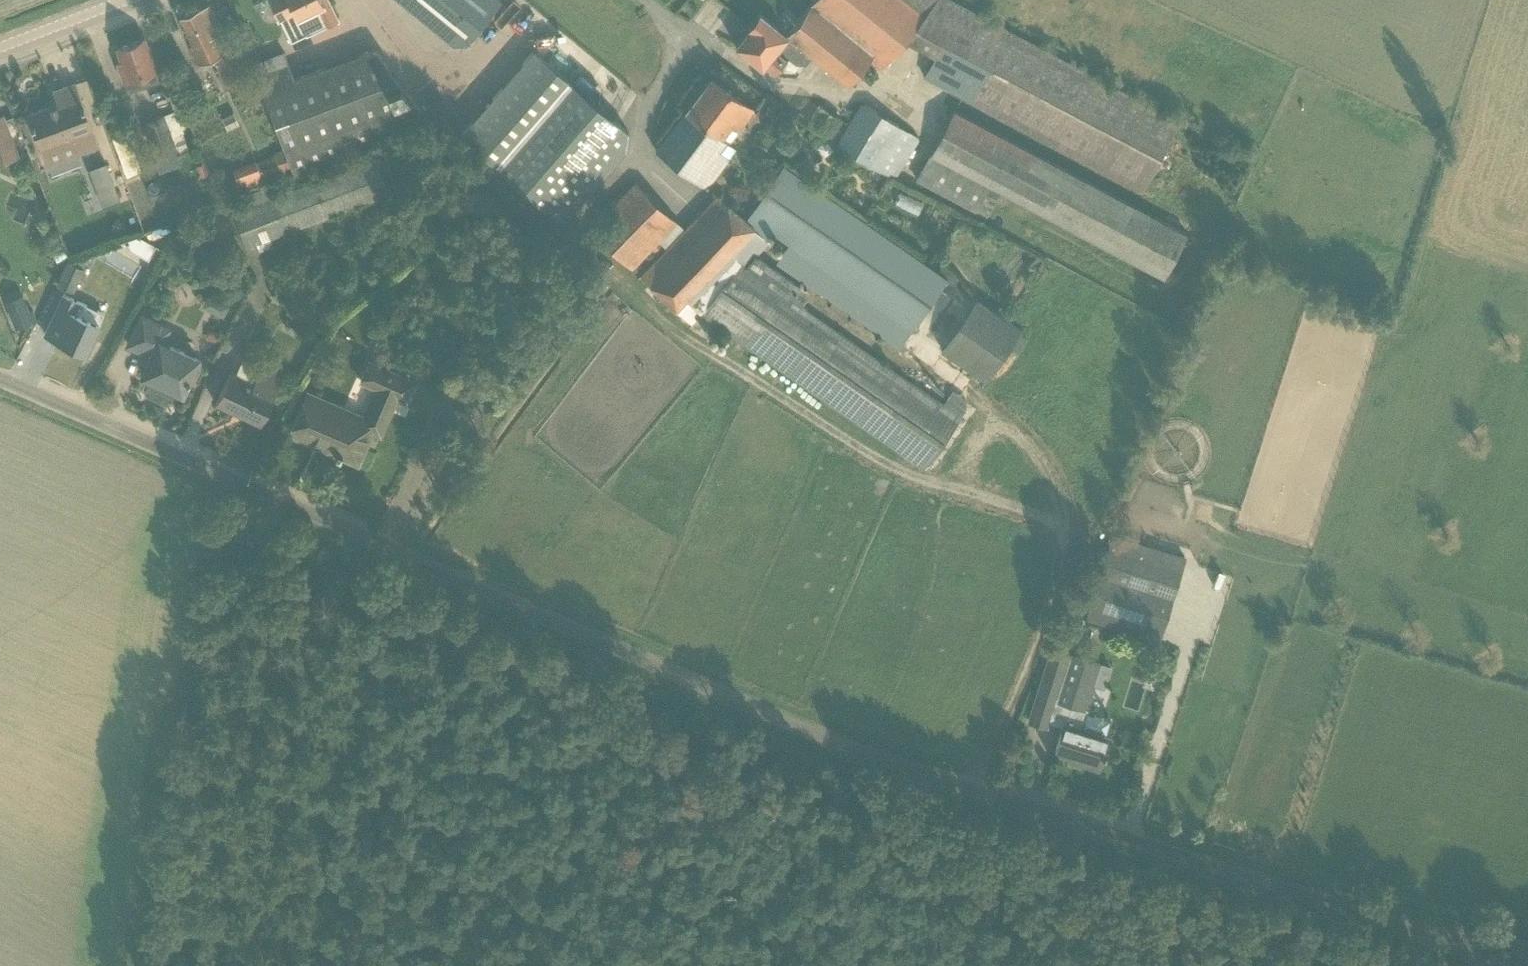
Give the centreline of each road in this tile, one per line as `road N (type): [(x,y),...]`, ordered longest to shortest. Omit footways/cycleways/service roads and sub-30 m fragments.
road 1 (unclassified): [(1527,950),(1367,917),(855,749),(0,378)]
road 2 (tertiary): [(0,47),(124,0)]

